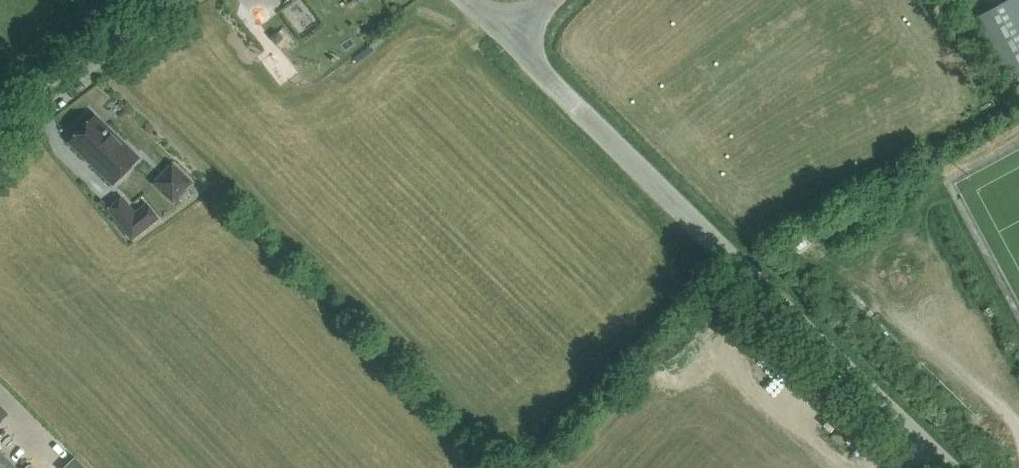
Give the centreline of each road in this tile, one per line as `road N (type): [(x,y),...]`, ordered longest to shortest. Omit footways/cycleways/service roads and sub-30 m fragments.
road 1 (unclassified): [(947,467),(510,38)]
road 2 (unclassified): [(0,129),(165,0)]

